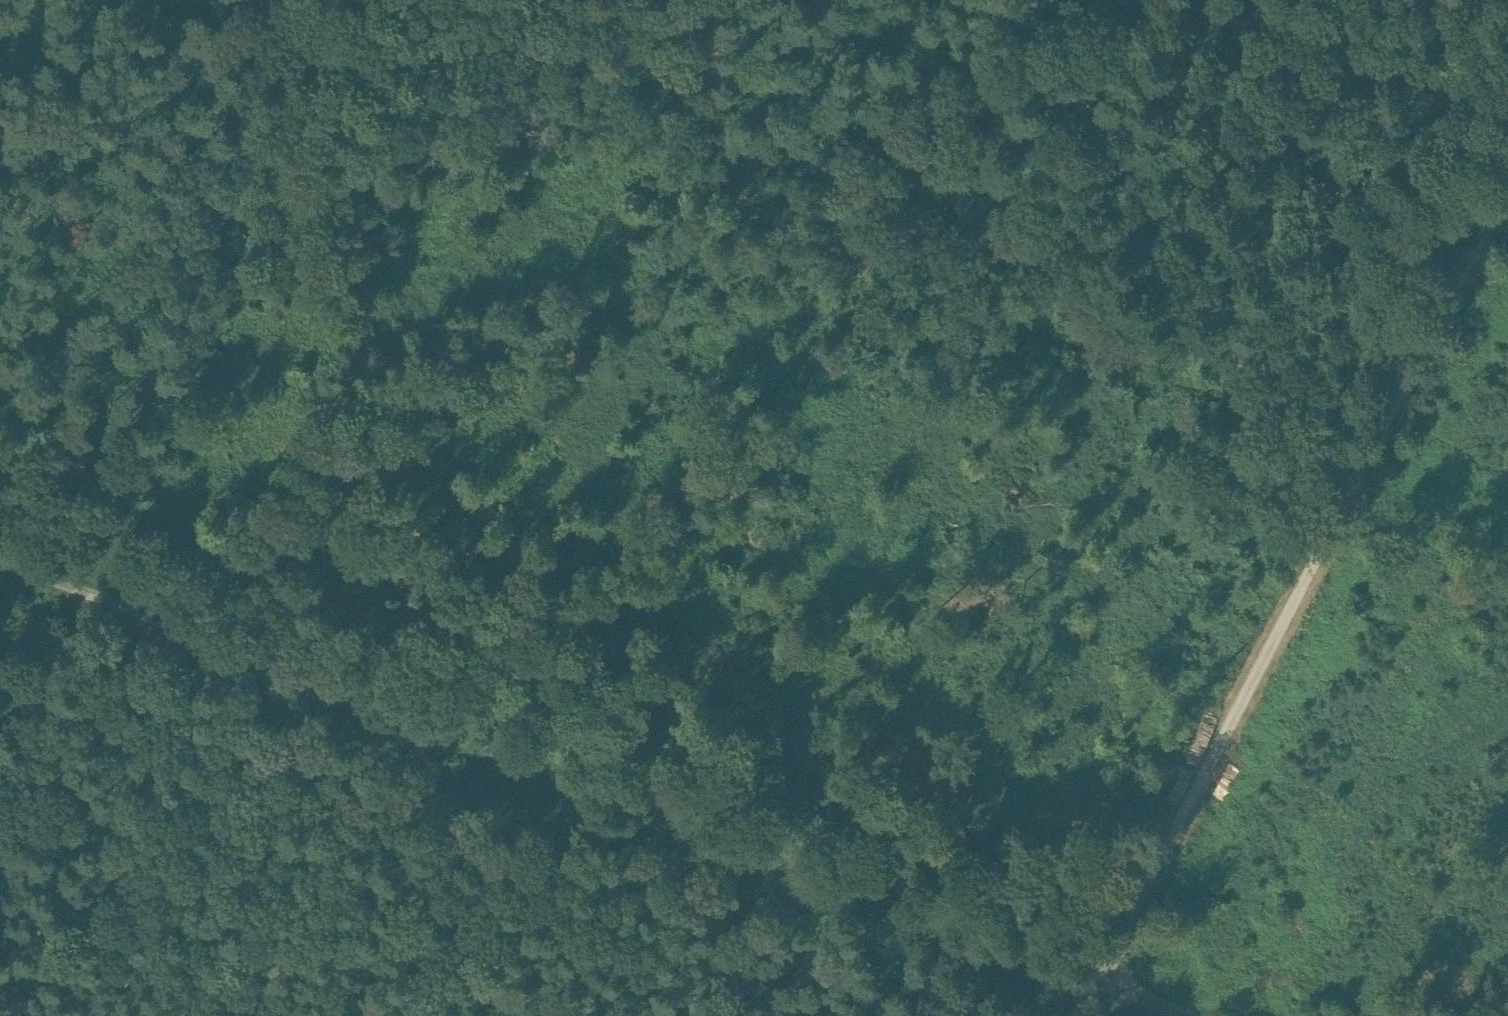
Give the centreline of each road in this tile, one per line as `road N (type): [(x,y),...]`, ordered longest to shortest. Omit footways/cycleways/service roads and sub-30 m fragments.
road 1 (track): [(1087,974),(77,583)]
road 2 (track): [(1087,974),(1507,165)]

